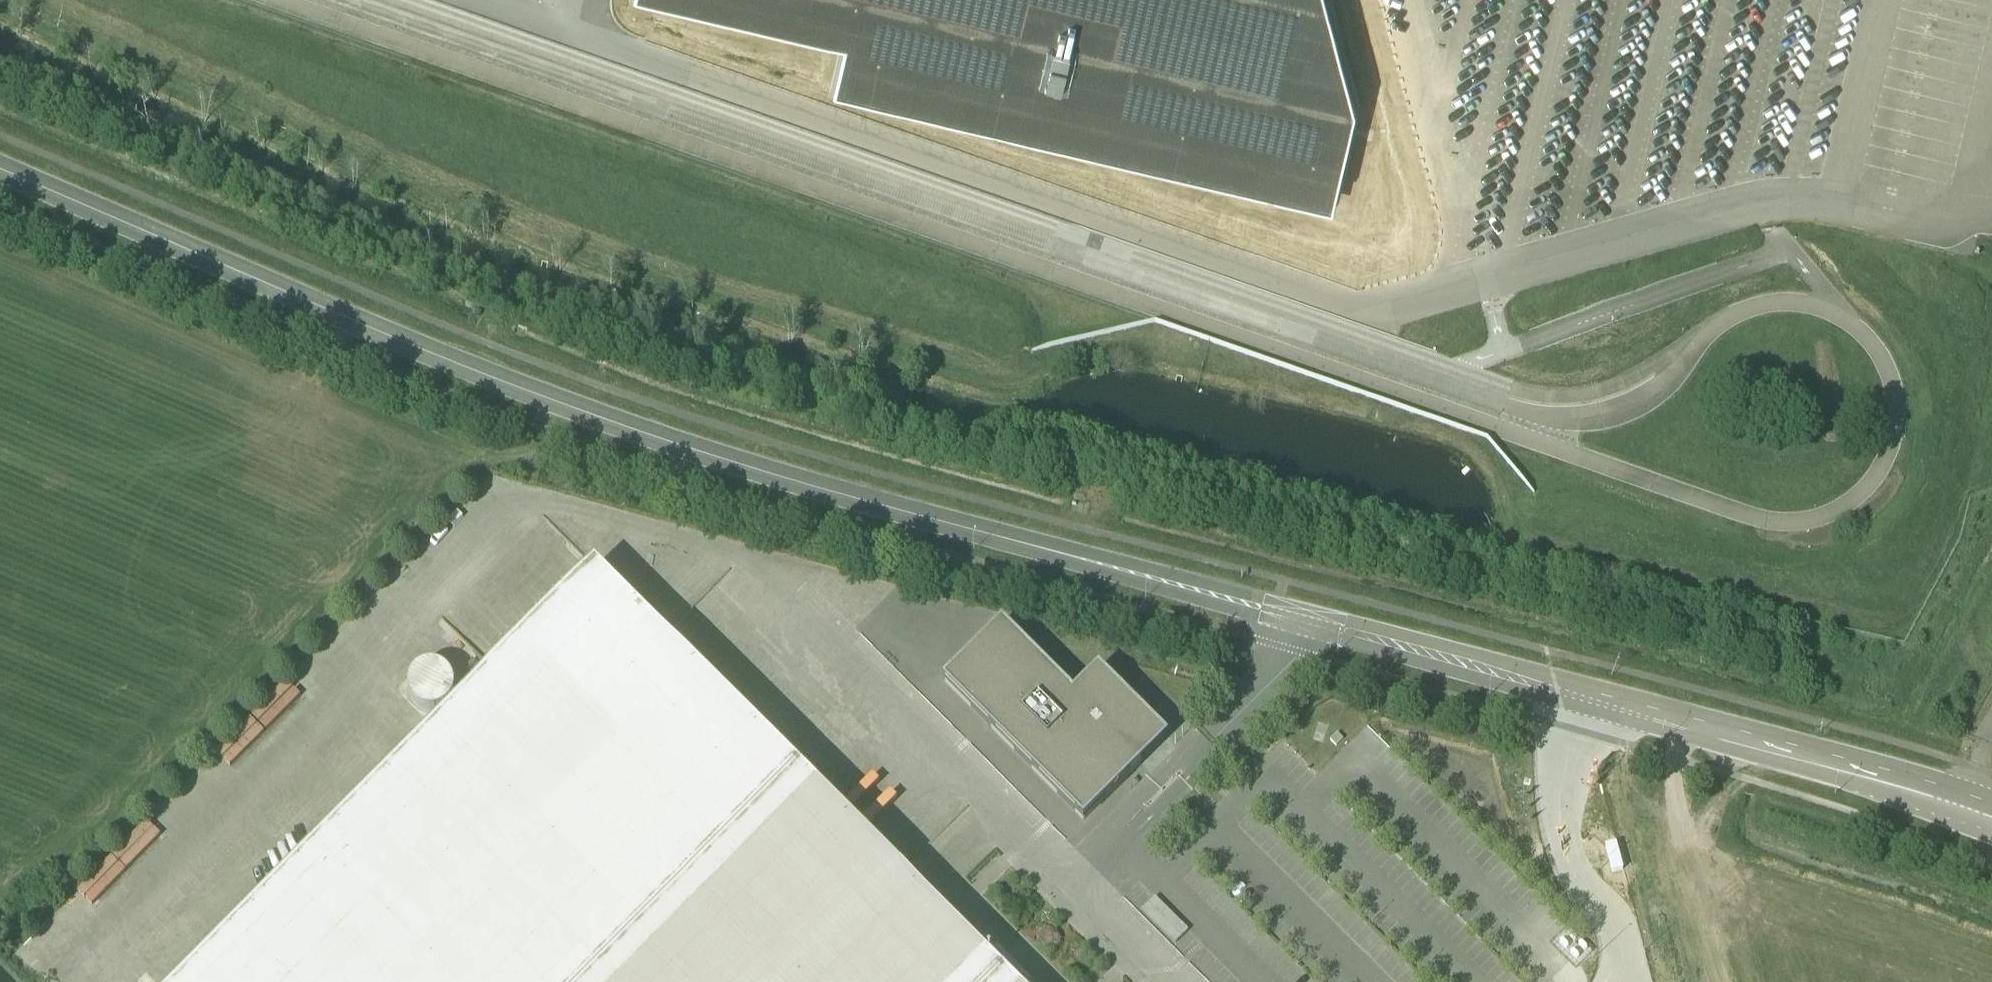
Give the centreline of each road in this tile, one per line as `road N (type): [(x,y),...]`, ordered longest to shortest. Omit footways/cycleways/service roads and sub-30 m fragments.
road 1 (unclassified): [(559,405),(716,458),(1991,818)]

